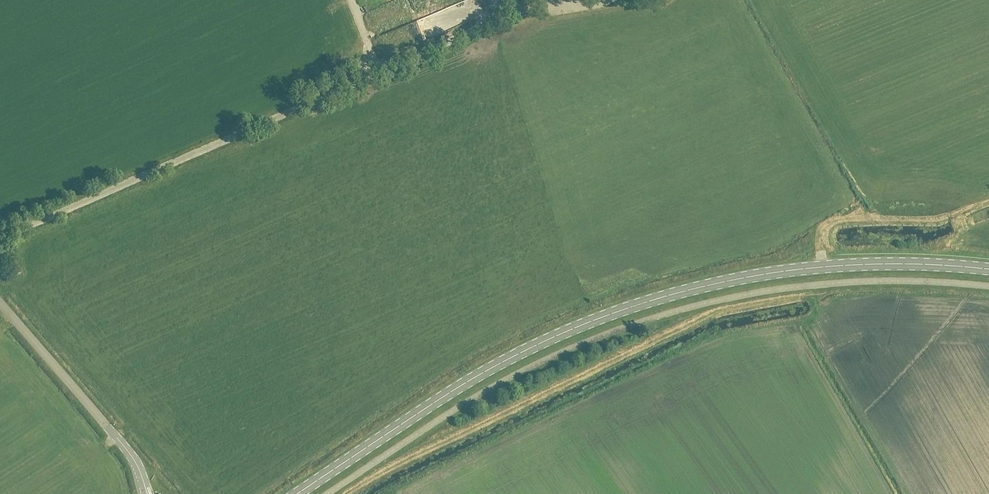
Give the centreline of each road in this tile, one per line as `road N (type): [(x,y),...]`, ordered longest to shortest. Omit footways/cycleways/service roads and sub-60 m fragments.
road 1 (secondary): [(988,270),(835,267),(666,297),(498,365),(299,493)]
road 2 (unclassified): [(145,493),(134,462),(0,302)]

